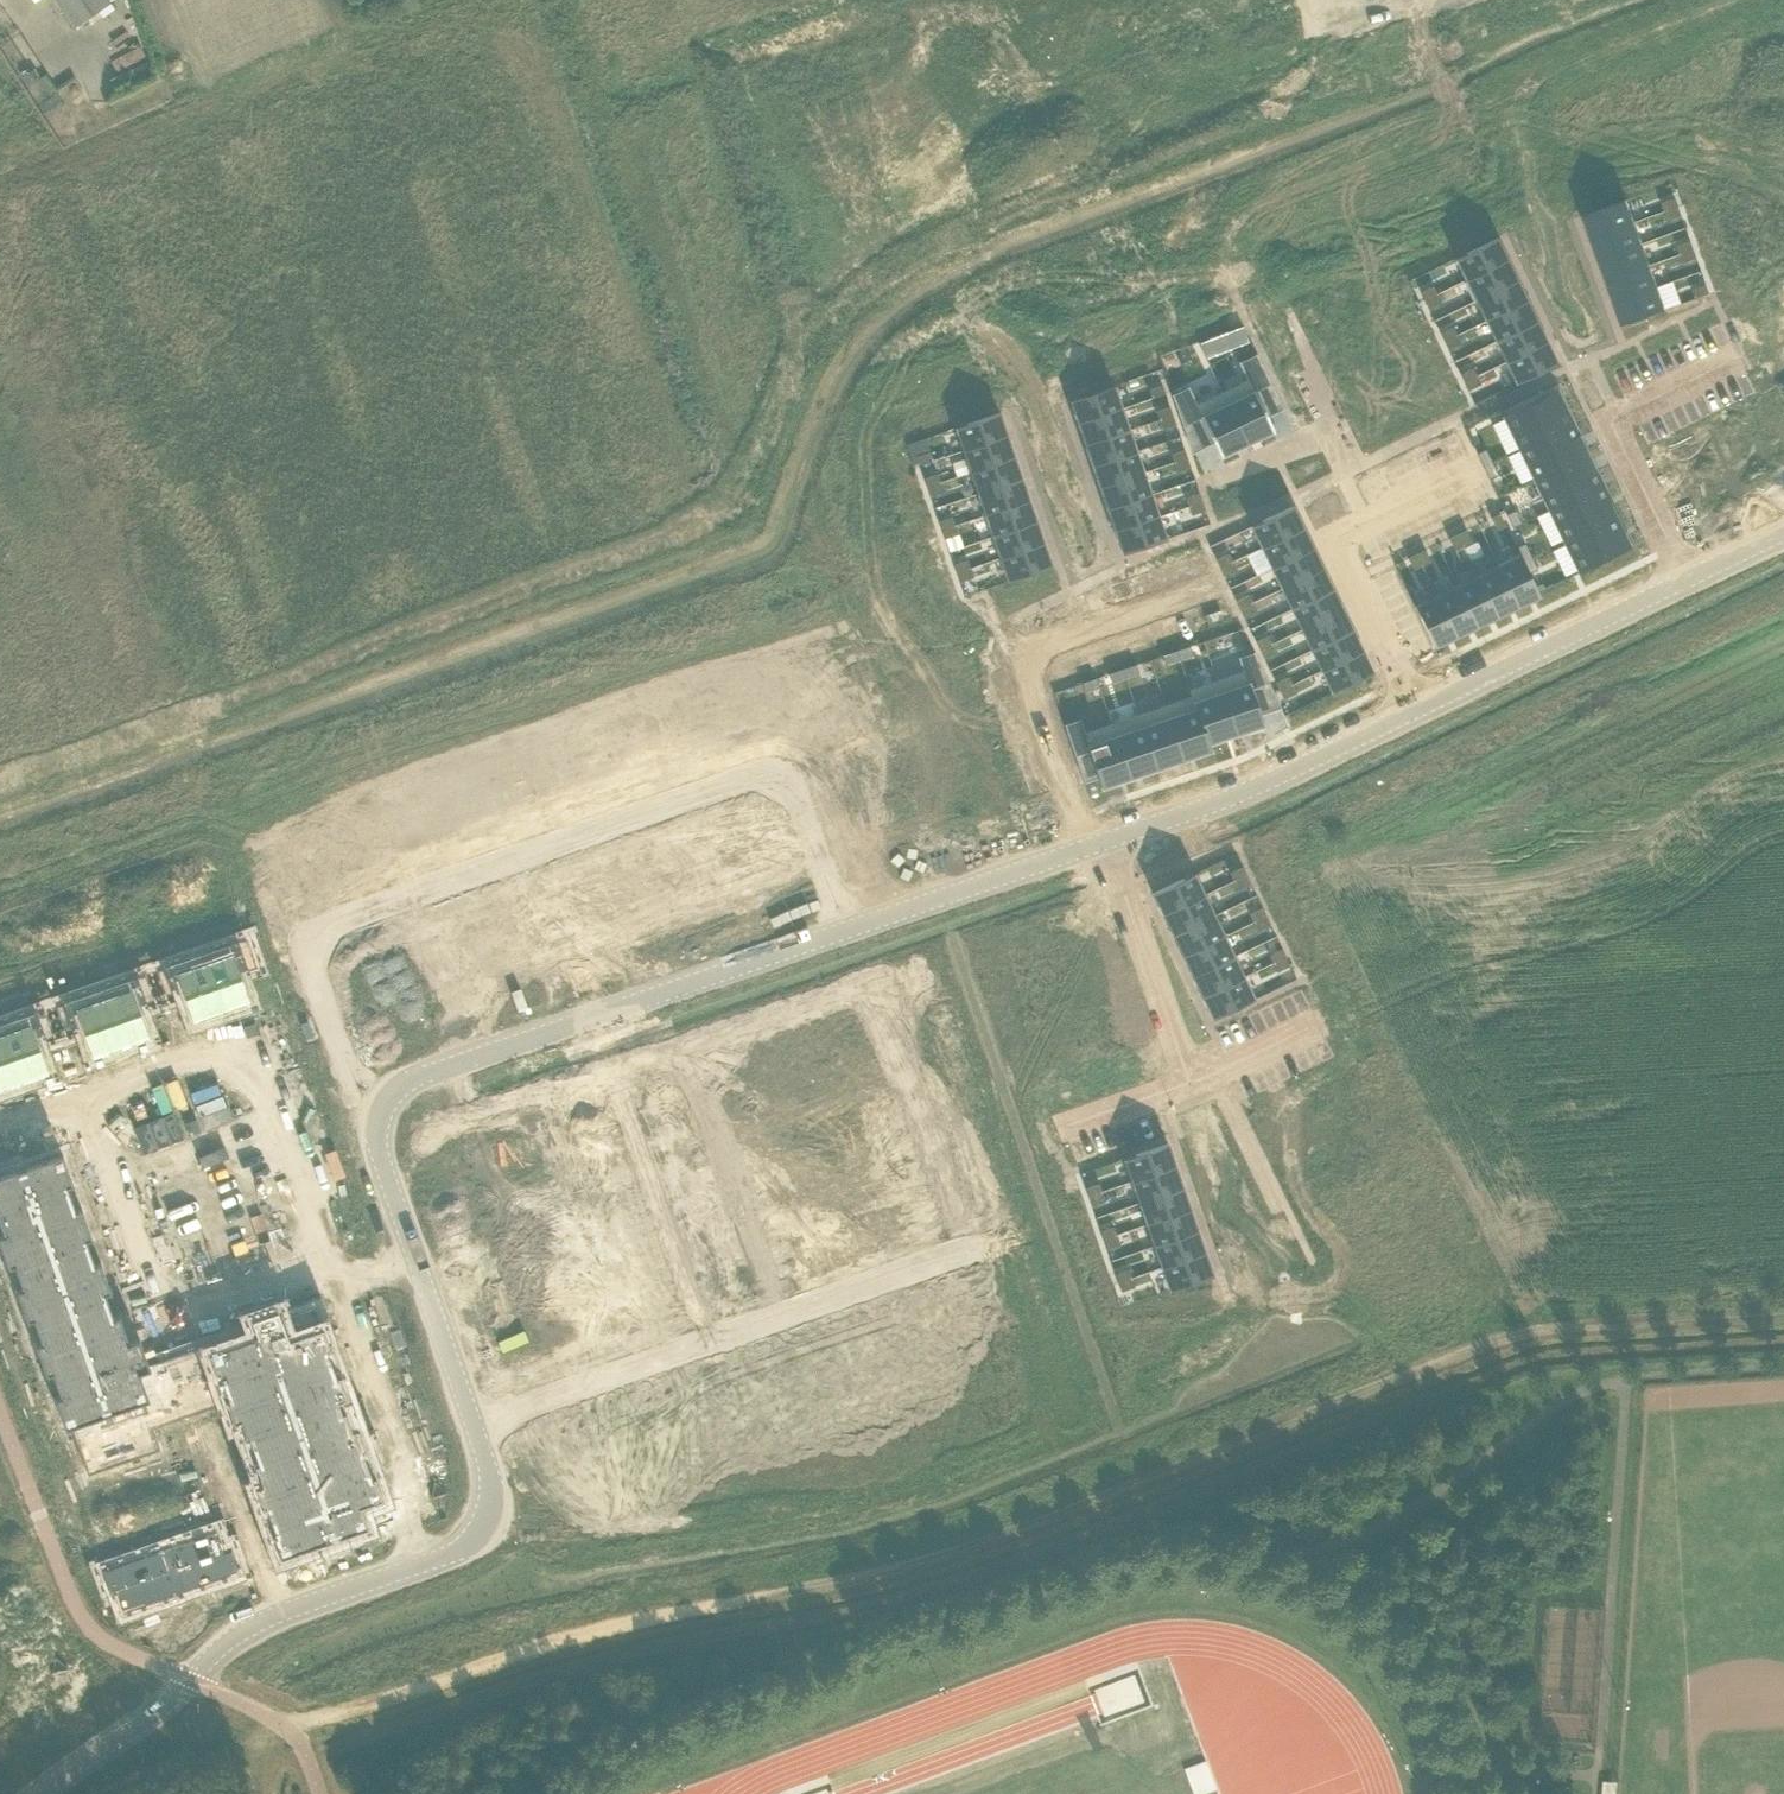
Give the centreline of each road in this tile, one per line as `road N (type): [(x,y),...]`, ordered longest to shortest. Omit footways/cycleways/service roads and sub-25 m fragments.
road 1 (track): [(1783,1306),(1502,1325),(979,1537),(587,1629),(138,1779),(115,1793)]
road 2 (residential): [(847,922),(790,762),(290,938),(350,1096),(375,1112)]
road 3 (residential): [(471,1431),(489,1480),(472,1539),(237,1635),(171,1696),(37,1793)]
road 4 (residential): [(789,1313),(969,1246),(847,922)]
road 5 (residential): [(1190,595),(1016,659),(1079,844)]
road 6 (residential): [(584,1012),(708,1343)]
road 7 (residential): [(666,984),(789,1313)]
road 8 (residential): [(1417,706),(1239,789),(1102,836)]
road 9 (residential): [(1683,580),(1417,706)]
road 10 (residential): [(0,1126),(256,1036)]
road 11 (residential): [(343,1285),(256,1036)]
road 12 (residential): [(1102,836),(1188,1082)]
road 13 (residential): [(471,1431),(708,1343)]
road 14 (residential): [(1079,844),(847,922)]
road 15 (residential): [(1380,0),(1201,50),(1177,0)]
road 16 (residential): [(584,1012),(403,1073),(375,1112)]
road 17 (residential): [(422,1508),(343,1285)]
road 18 (residential): [(1366,516),(1332,533),(1417,706)]
road 19 (residential): [(847,922),(666,984)]
road 20 (residential): [(411,1261),(471,1431)]
road 21 (residential): [(1605,422),(1683,580)]
road 22 (residential): [(375,1112),(374,1152),(411,1261)]
road 23 (residential): [(1209,481),(1327,436)]

